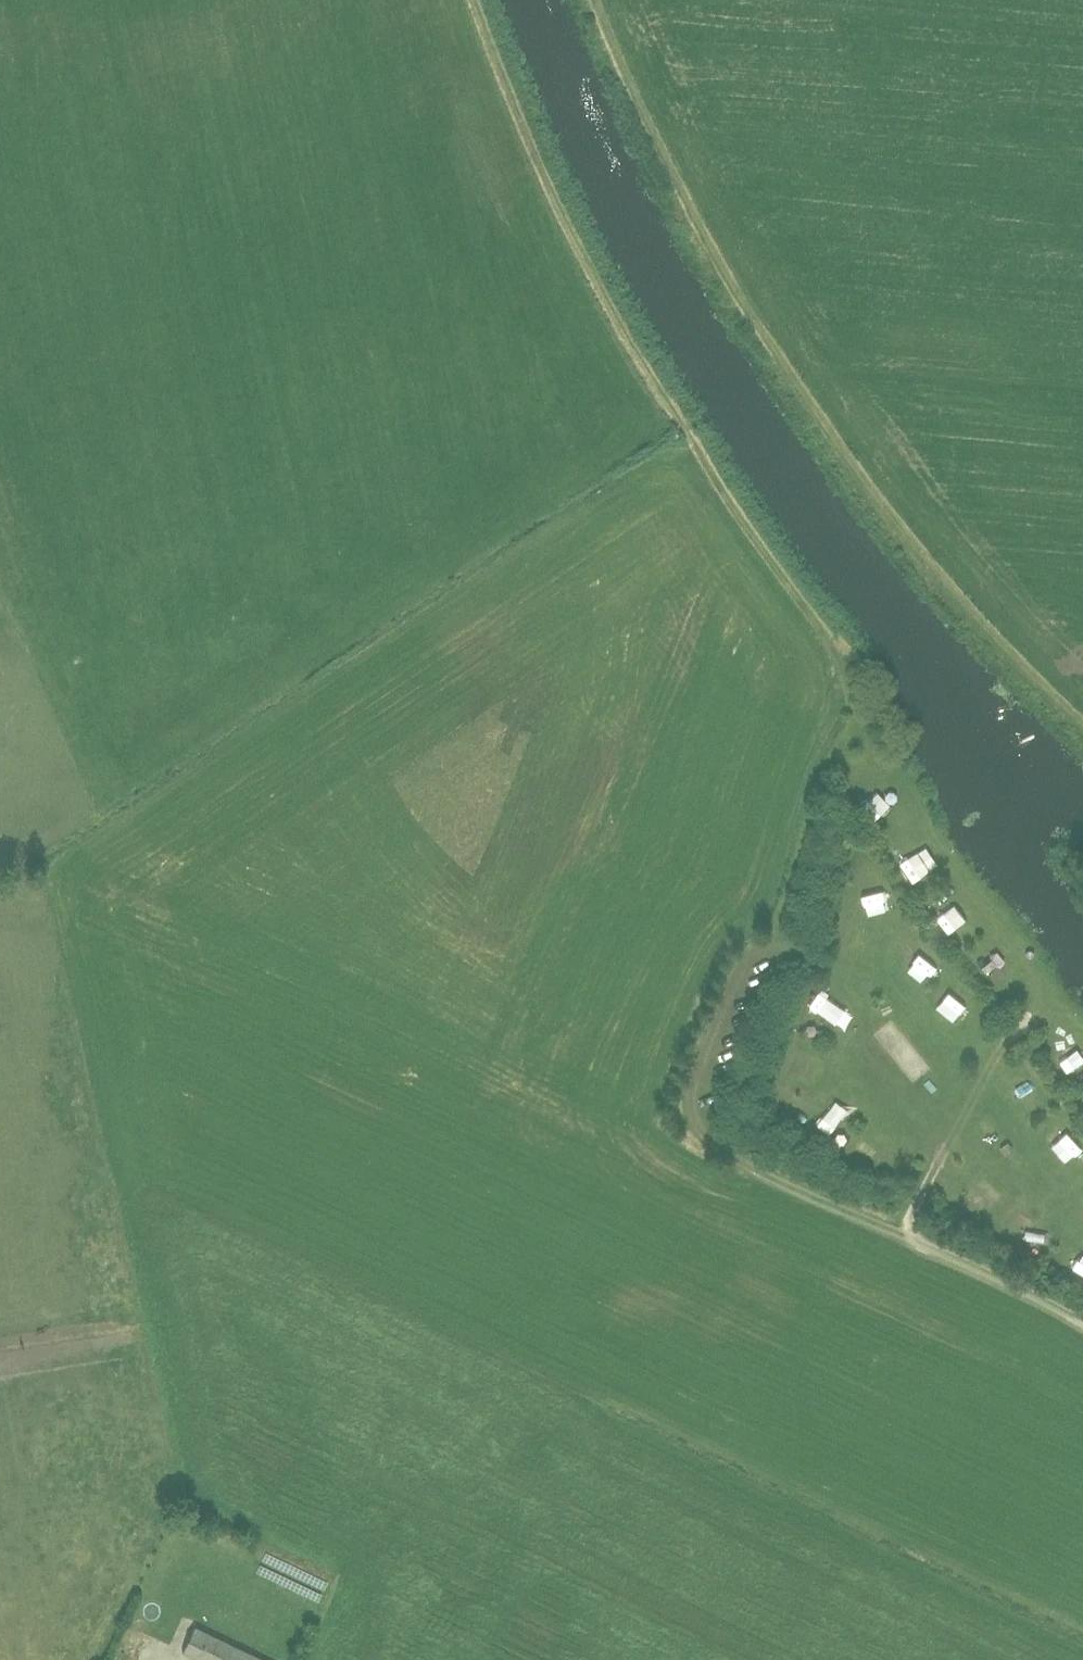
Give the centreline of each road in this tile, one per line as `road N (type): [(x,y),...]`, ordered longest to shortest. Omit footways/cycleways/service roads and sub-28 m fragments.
road 1 (track): [(850,684),(831,639),(713,469),(591,264),(479,0)]

